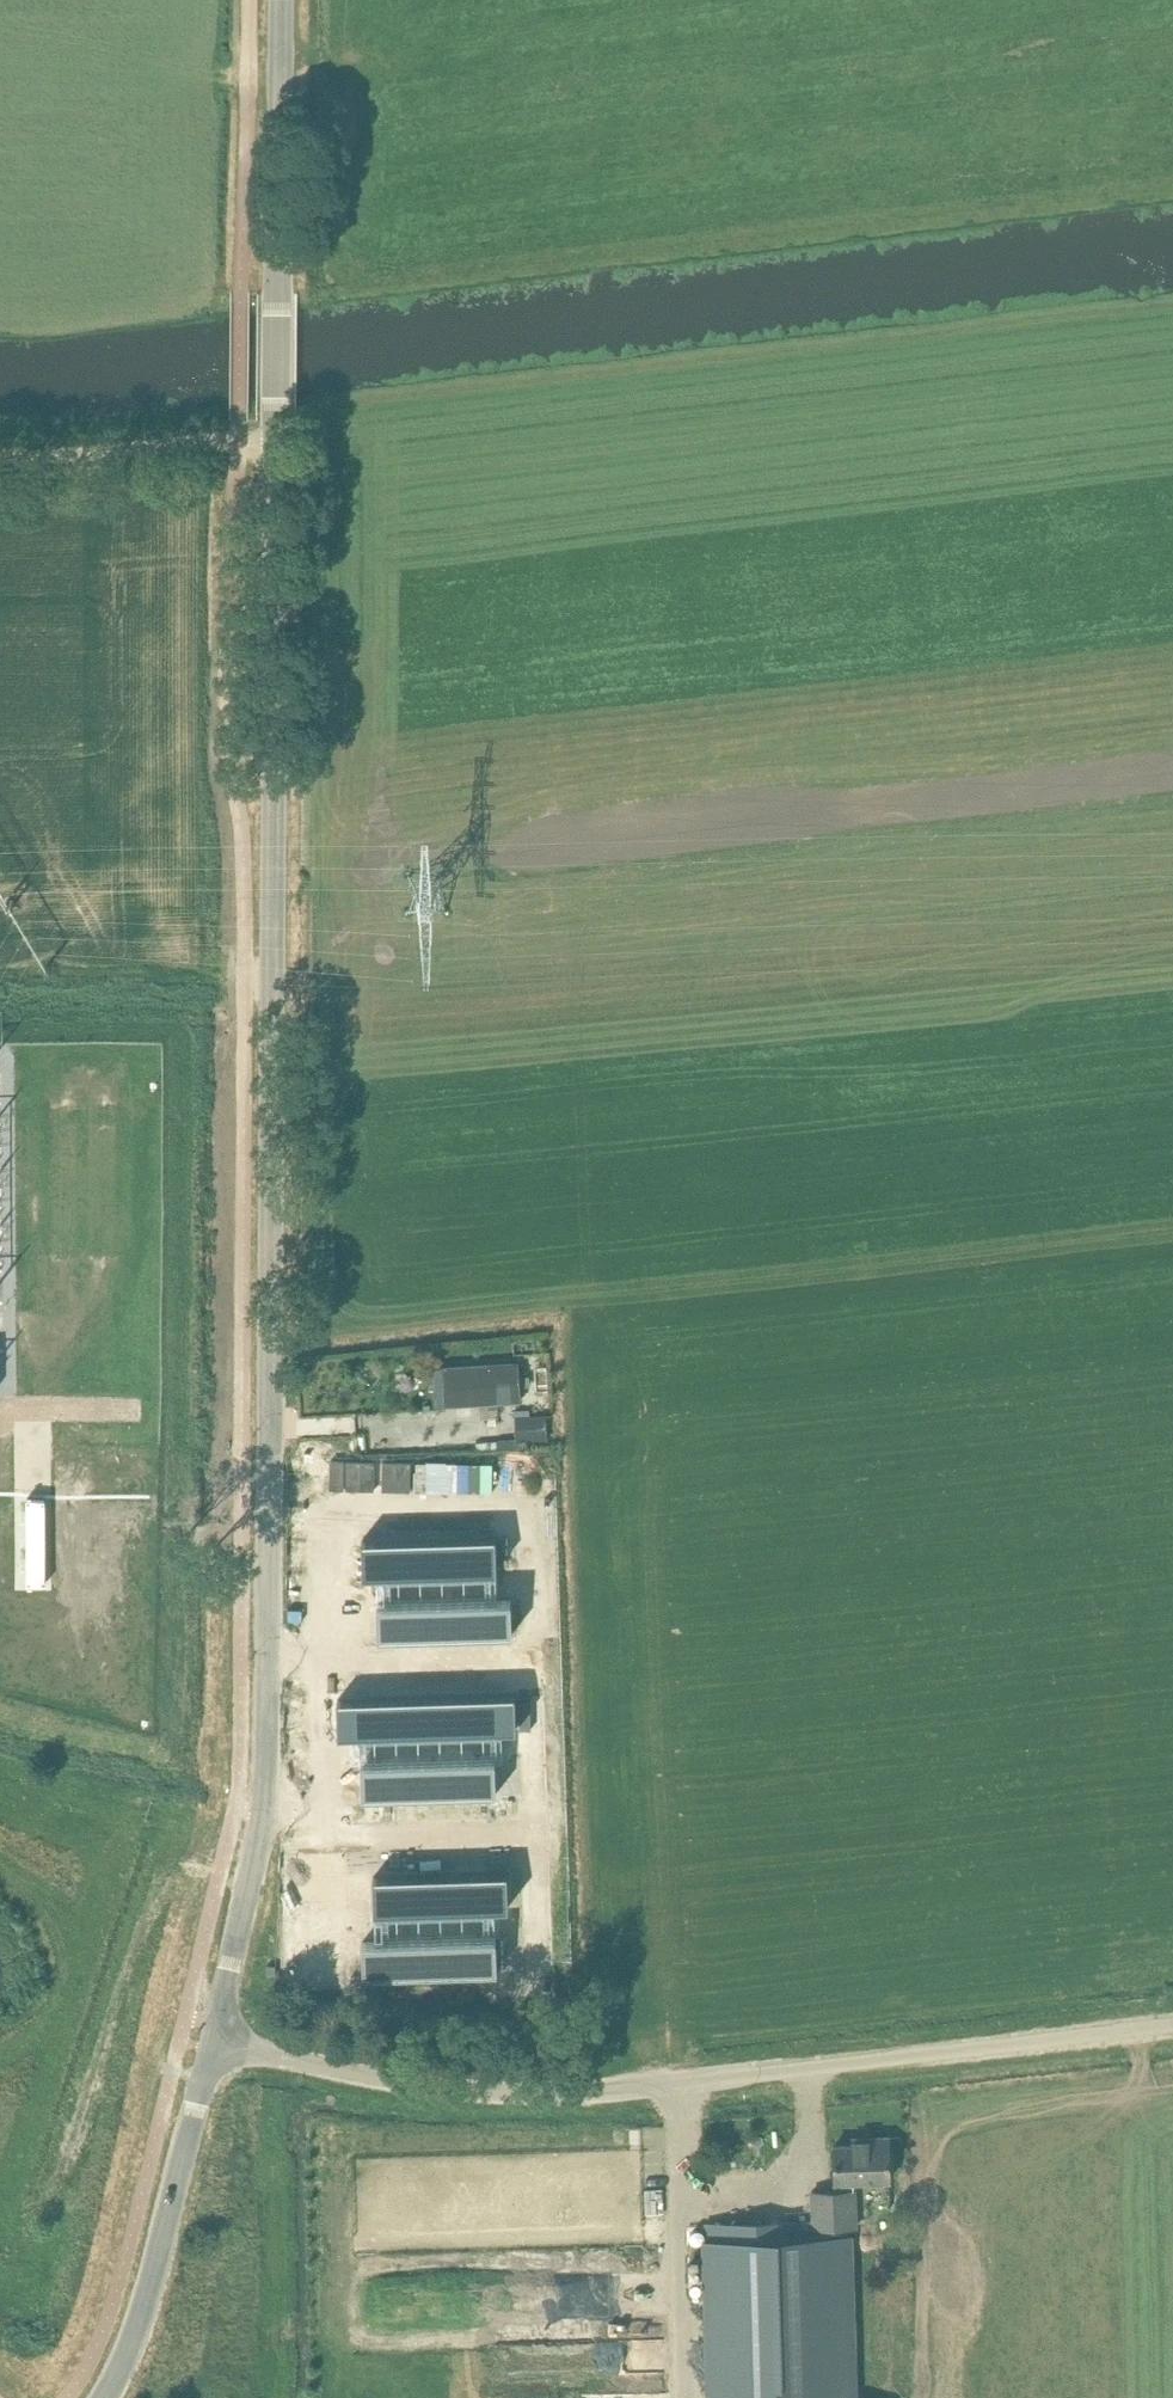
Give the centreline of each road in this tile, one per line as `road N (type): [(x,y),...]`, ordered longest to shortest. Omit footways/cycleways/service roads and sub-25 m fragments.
road 1 (unclassified): [(215,2043),(268,1793),(277,436)]
road 2 (unclassified): [(215,2043),(413,2084),(537,2097),(1172,2025)]
road 3 (unclassified): [(277,436),(279,0)]
road 4 (unclassified): [(109,2397),(134,2357),(215,2043)]
road 5 (unclassified): [(277,436),(116,453),(0,455)]

